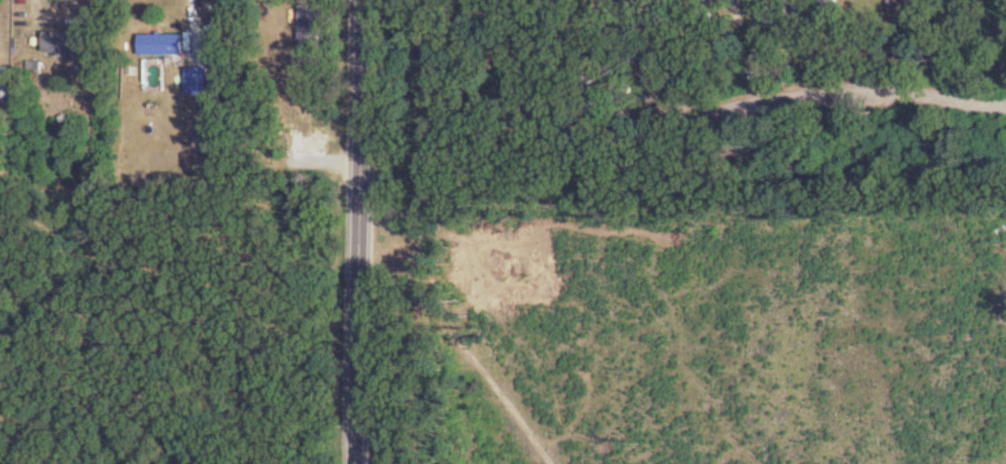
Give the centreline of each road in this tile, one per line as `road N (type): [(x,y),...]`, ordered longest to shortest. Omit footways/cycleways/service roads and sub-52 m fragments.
road 1 (tertiary): [(359,463),(366,0)]
road 2 (residential): [(663,100),(700,113),(807,93),(898,93),(1005,110)]
road 3 (residential): [(363,200),(574,463)]

